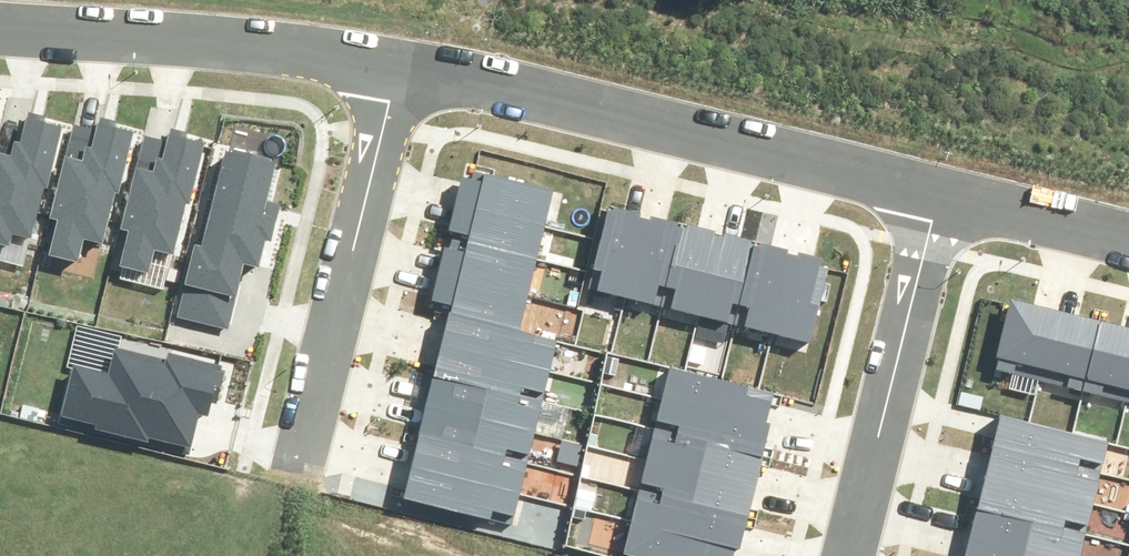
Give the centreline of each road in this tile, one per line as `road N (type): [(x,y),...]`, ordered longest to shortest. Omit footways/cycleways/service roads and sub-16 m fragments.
road 1 (residential): [(397,71),(937,195)]
road 2 (residential): [(397,71),(299,462)]
road 3 (residential): [(0,24),(397,71)]
road 4 (residential): [(937,195),(848,555)]
road 5 (residential): [(937,195),(1128,239)]

